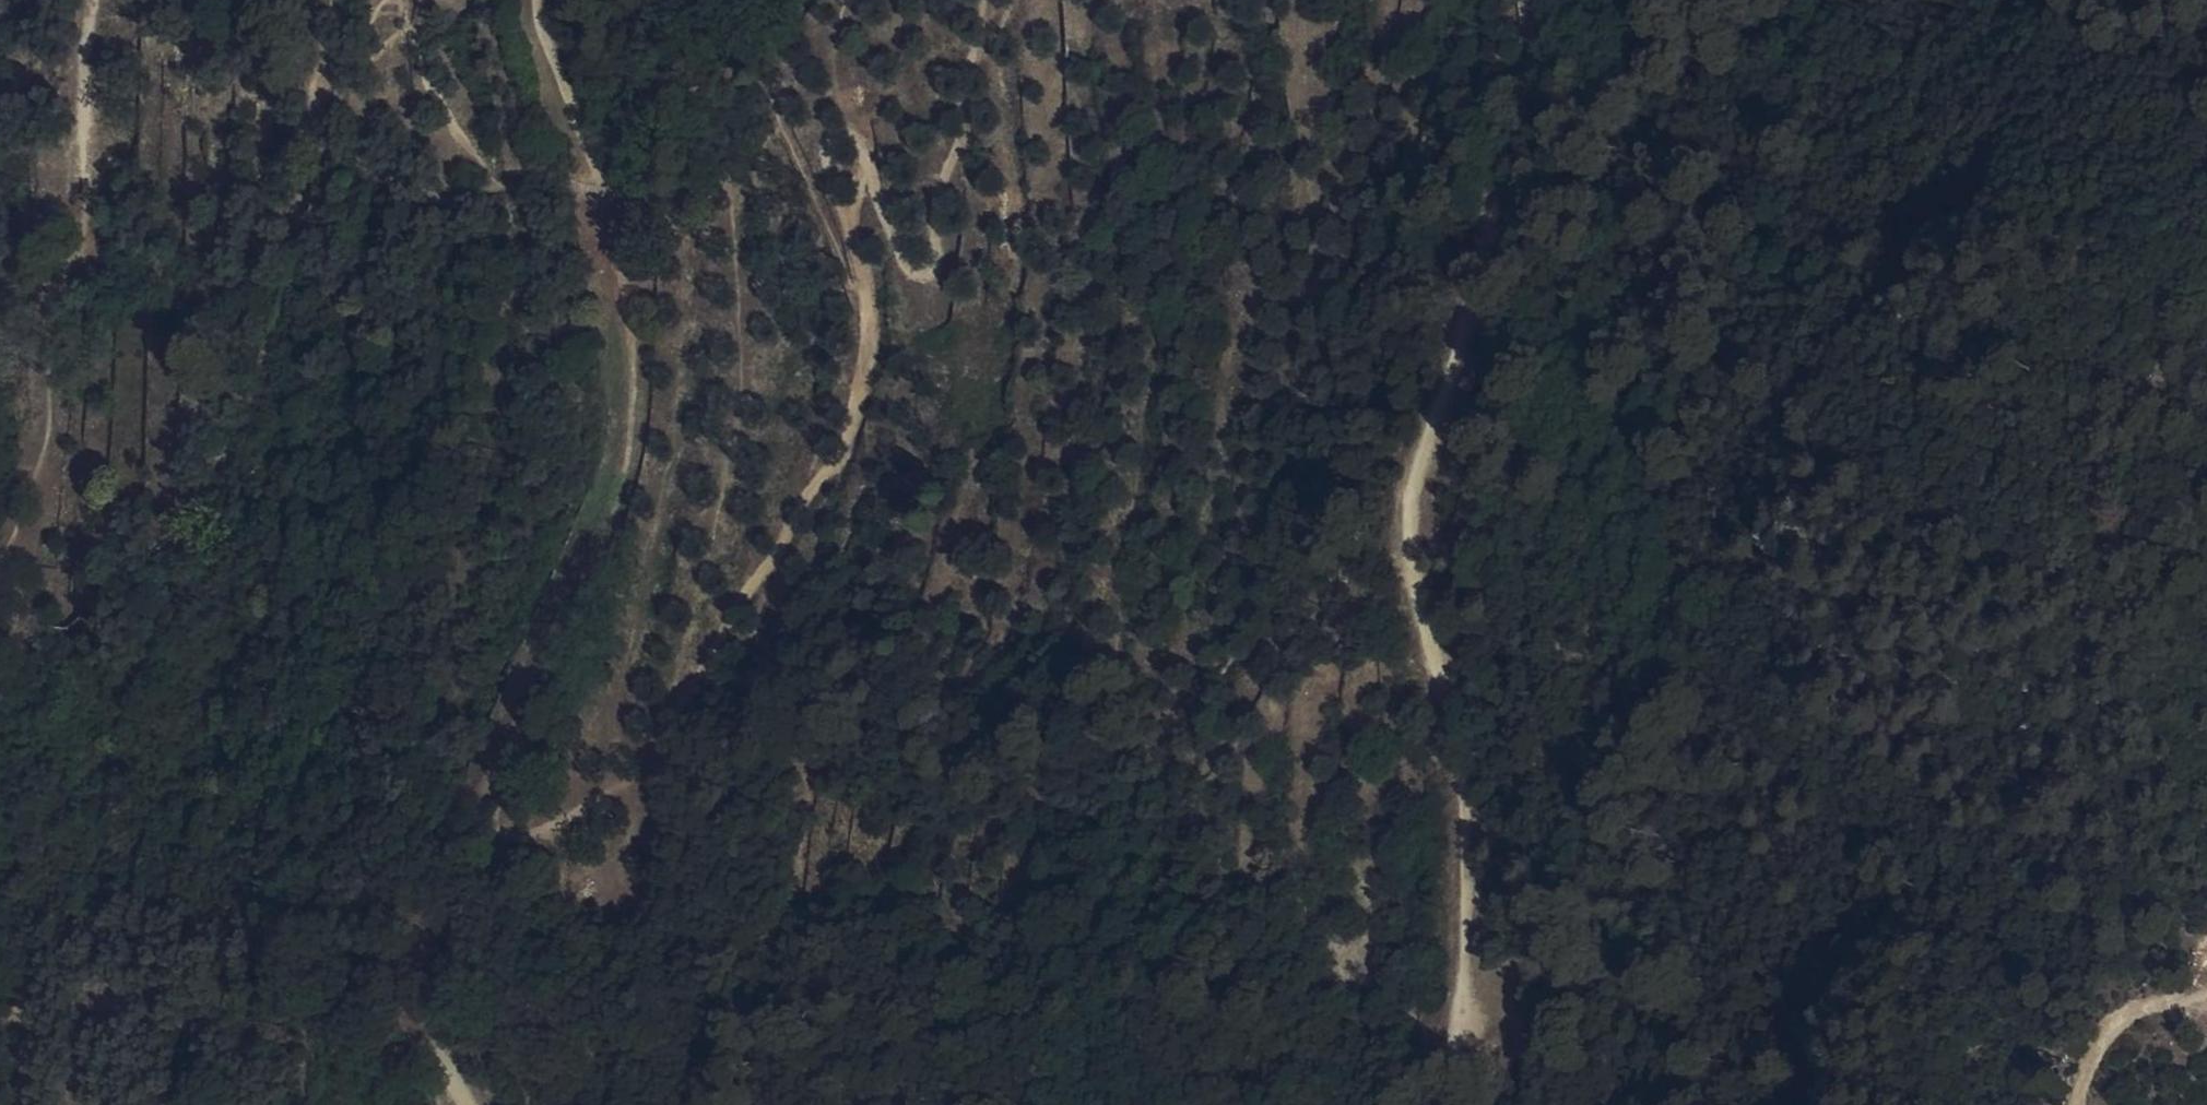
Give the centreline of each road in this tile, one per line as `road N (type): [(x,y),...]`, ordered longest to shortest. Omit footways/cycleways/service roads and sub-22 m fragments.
road 1 (track): [(984,0),(939,194),(945,240),(937,256),(921,260),(894,245),(860,139),(840,132),(829,155),(866,287),(868,338),(861,405),(834,469),(645,763),(569,820),(533,833)]
road 2 (track): [(1460,1104),(1471,885),(1466,785),(1415,566),(1412,498),(1458,368),(1533,95),(1541,0)]
road 3 (track): [(2079,1104),(2088,1064),(2118,1025),(2206,979)]

